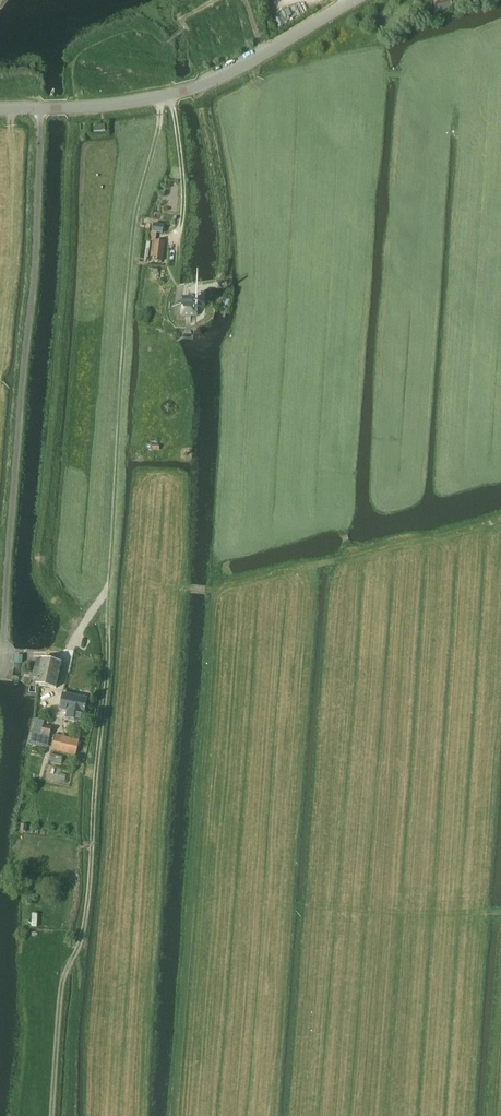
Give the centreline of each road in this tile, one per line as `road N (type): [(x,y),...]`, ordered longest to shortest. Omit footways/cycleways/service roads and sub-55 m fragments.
road 1 (track): [(169,94),(173,111),(159,116),(133,230),(81,939)]
road 2 (tertiary): [(0,110),(99,105),(200,88),(355,0)]
road 3 (track): [(54,1115),(63,978),(81,939)]

